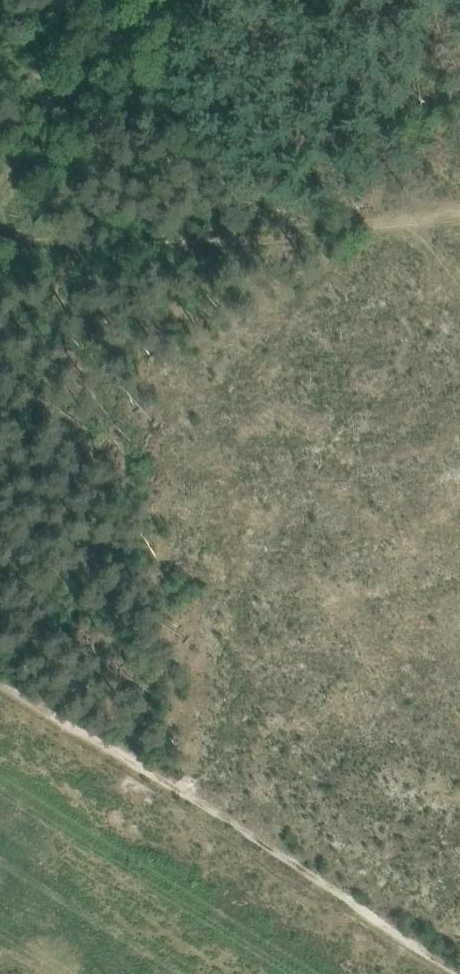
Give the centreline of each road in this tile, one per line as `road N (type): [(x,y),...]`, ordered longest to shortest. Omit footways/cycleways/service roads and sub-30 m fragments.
road 1 (track): [(48,97),(123,0)]

